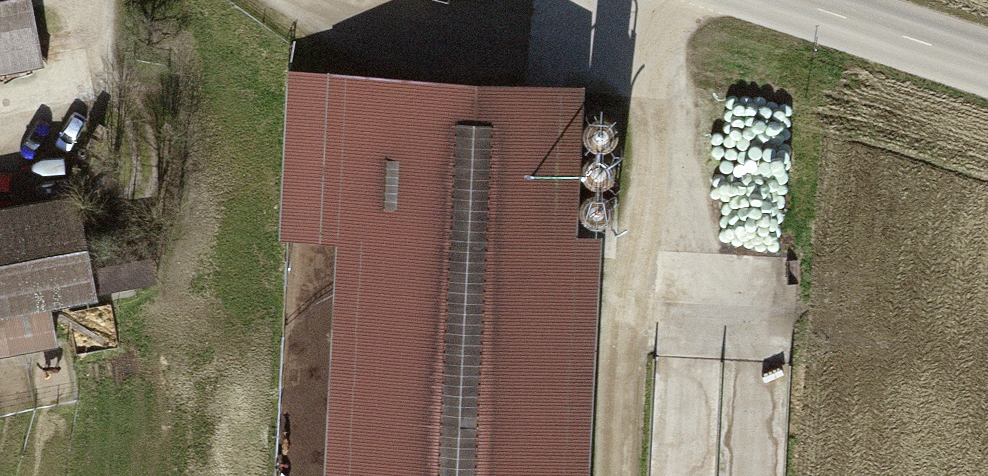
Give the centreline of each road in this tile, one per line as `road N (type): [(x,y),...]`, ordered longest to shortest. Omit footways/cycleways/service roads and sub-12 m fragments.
road 1 (track): [(622,475),(630,342),(656,218),(666,0)]
road 2 (track): [(351,0),(661,38)]
road 3 (tertiary): [(987,63),(804,0)]
road 4 (track): [(0,137),(29,132),(84,82),(86,0)]

